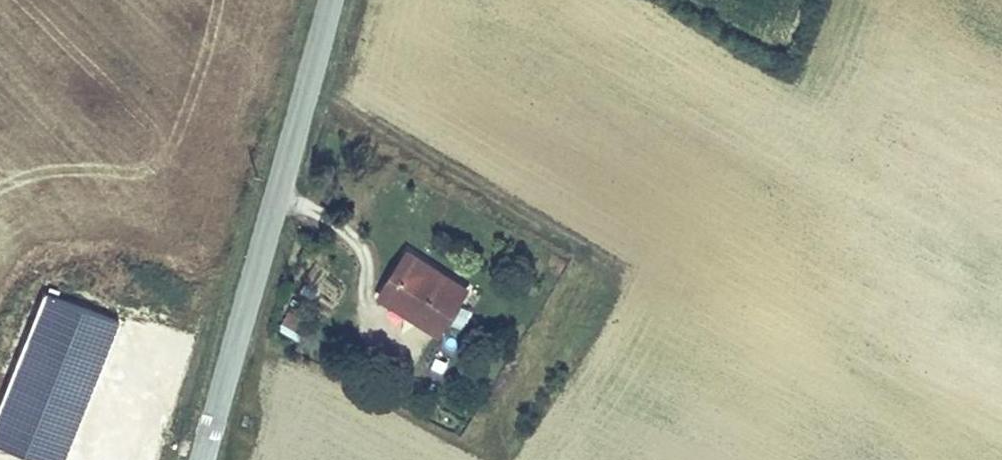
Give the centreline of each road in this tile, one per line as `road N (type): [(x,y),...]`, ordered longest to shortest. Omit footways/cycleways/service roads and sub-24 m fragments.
road 1 (tertiary): [(327,0),(200,459)]

